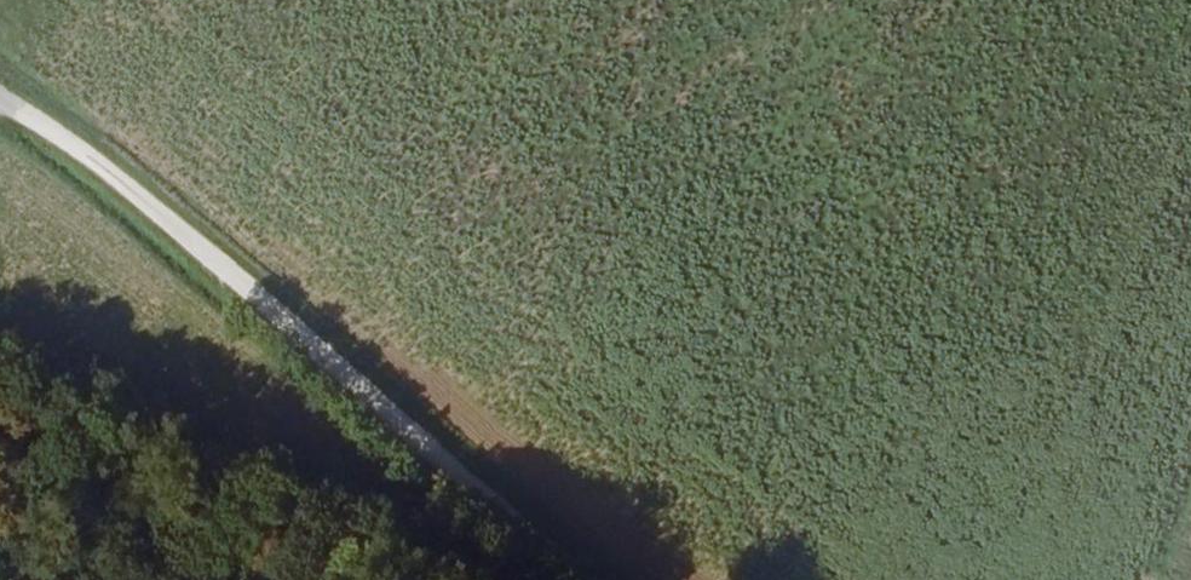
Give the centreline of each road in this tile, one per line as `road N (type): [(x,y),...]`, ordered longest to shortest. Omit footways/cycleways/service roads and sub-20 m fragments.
road 1 (track): [(0,98),(79,148),(594,579)]

